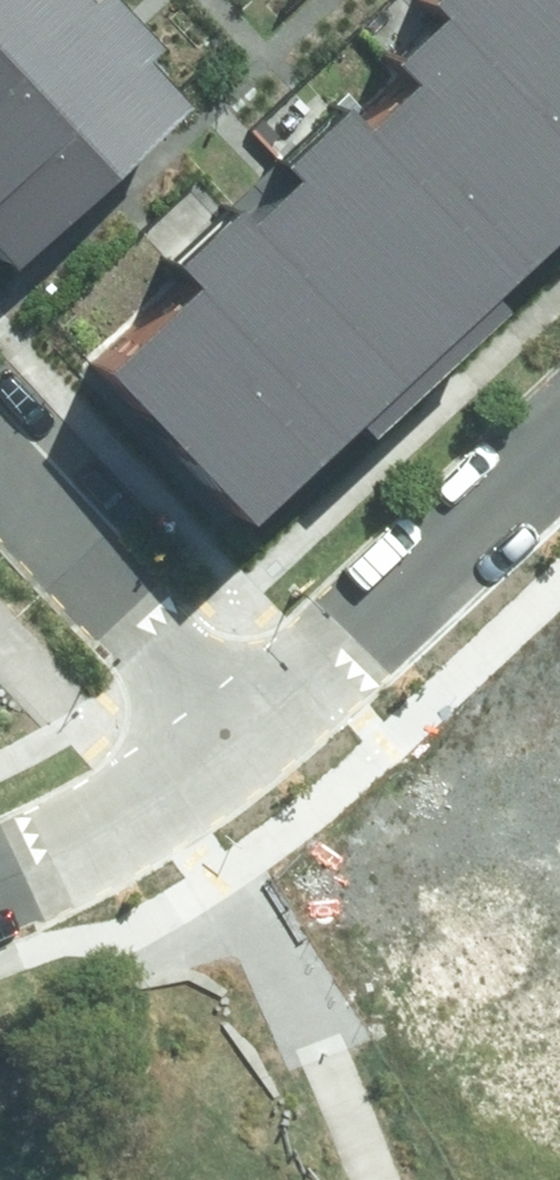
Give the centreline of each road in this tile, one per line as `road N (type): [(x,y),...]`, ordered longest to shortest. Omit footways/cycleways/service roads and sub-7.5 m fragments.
road 1 (residential): [(244,737),(559,440)]
road 2 (residential): [(0,463),(244,737)]
road 3 (residential): [(0,881),(153,805),(244,737)]

